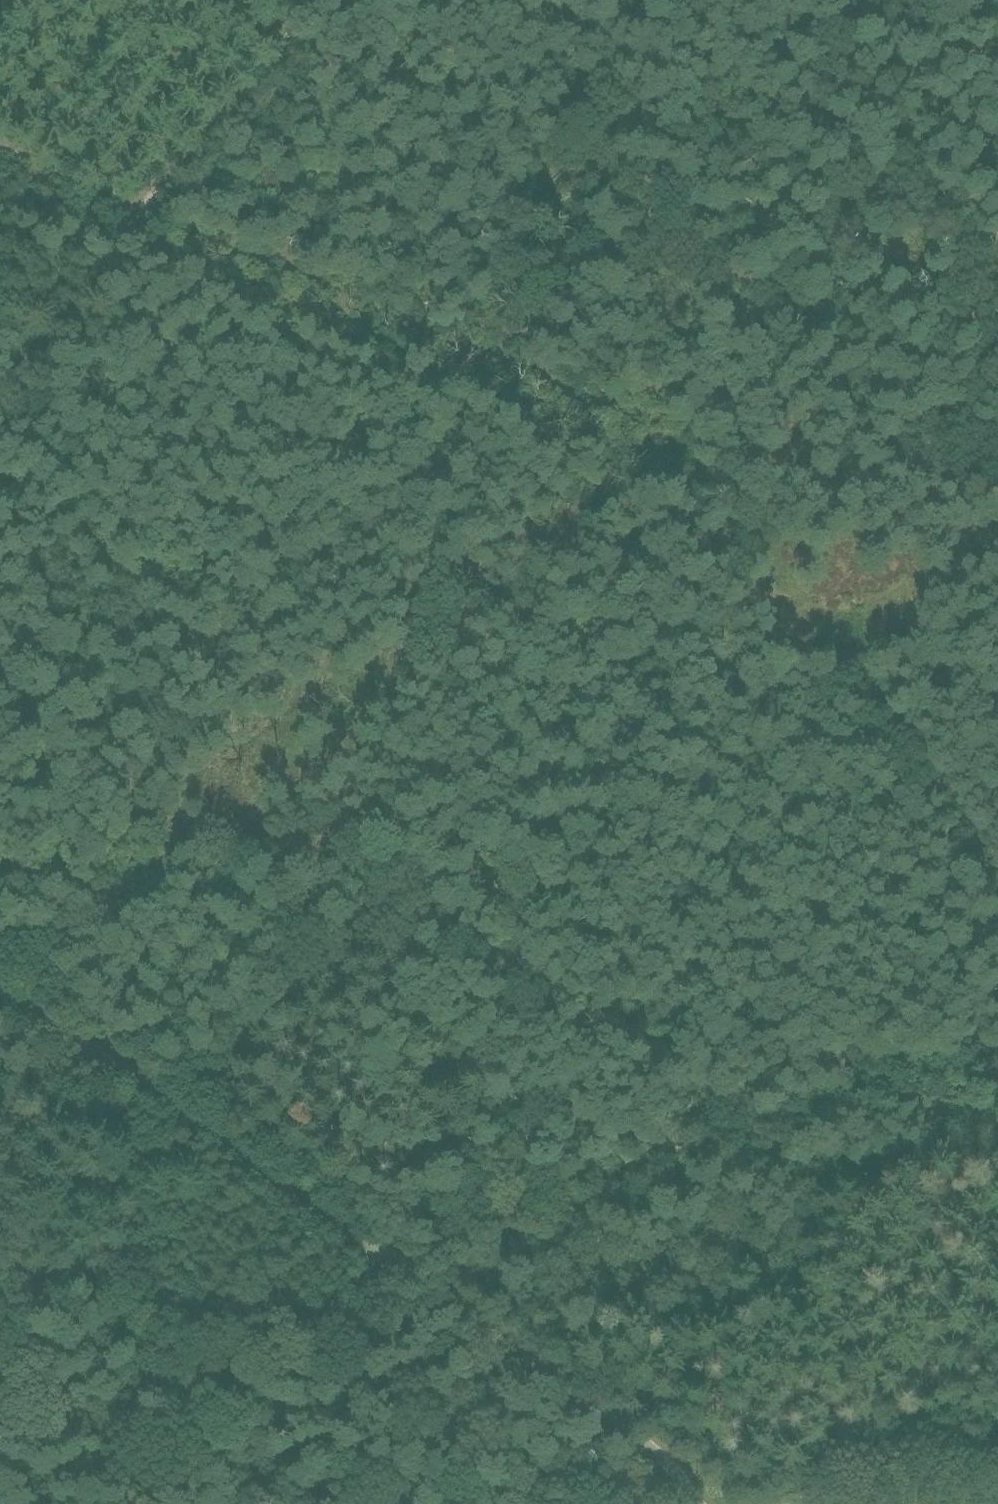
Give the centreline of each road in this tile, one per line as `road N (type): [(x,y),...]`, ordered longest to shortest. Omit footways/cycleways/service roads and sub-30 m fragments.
road 1 (unclassified): [(698,1503),(670,1463),(371,1243),(105,1060),(20,1012),(0,990)]

